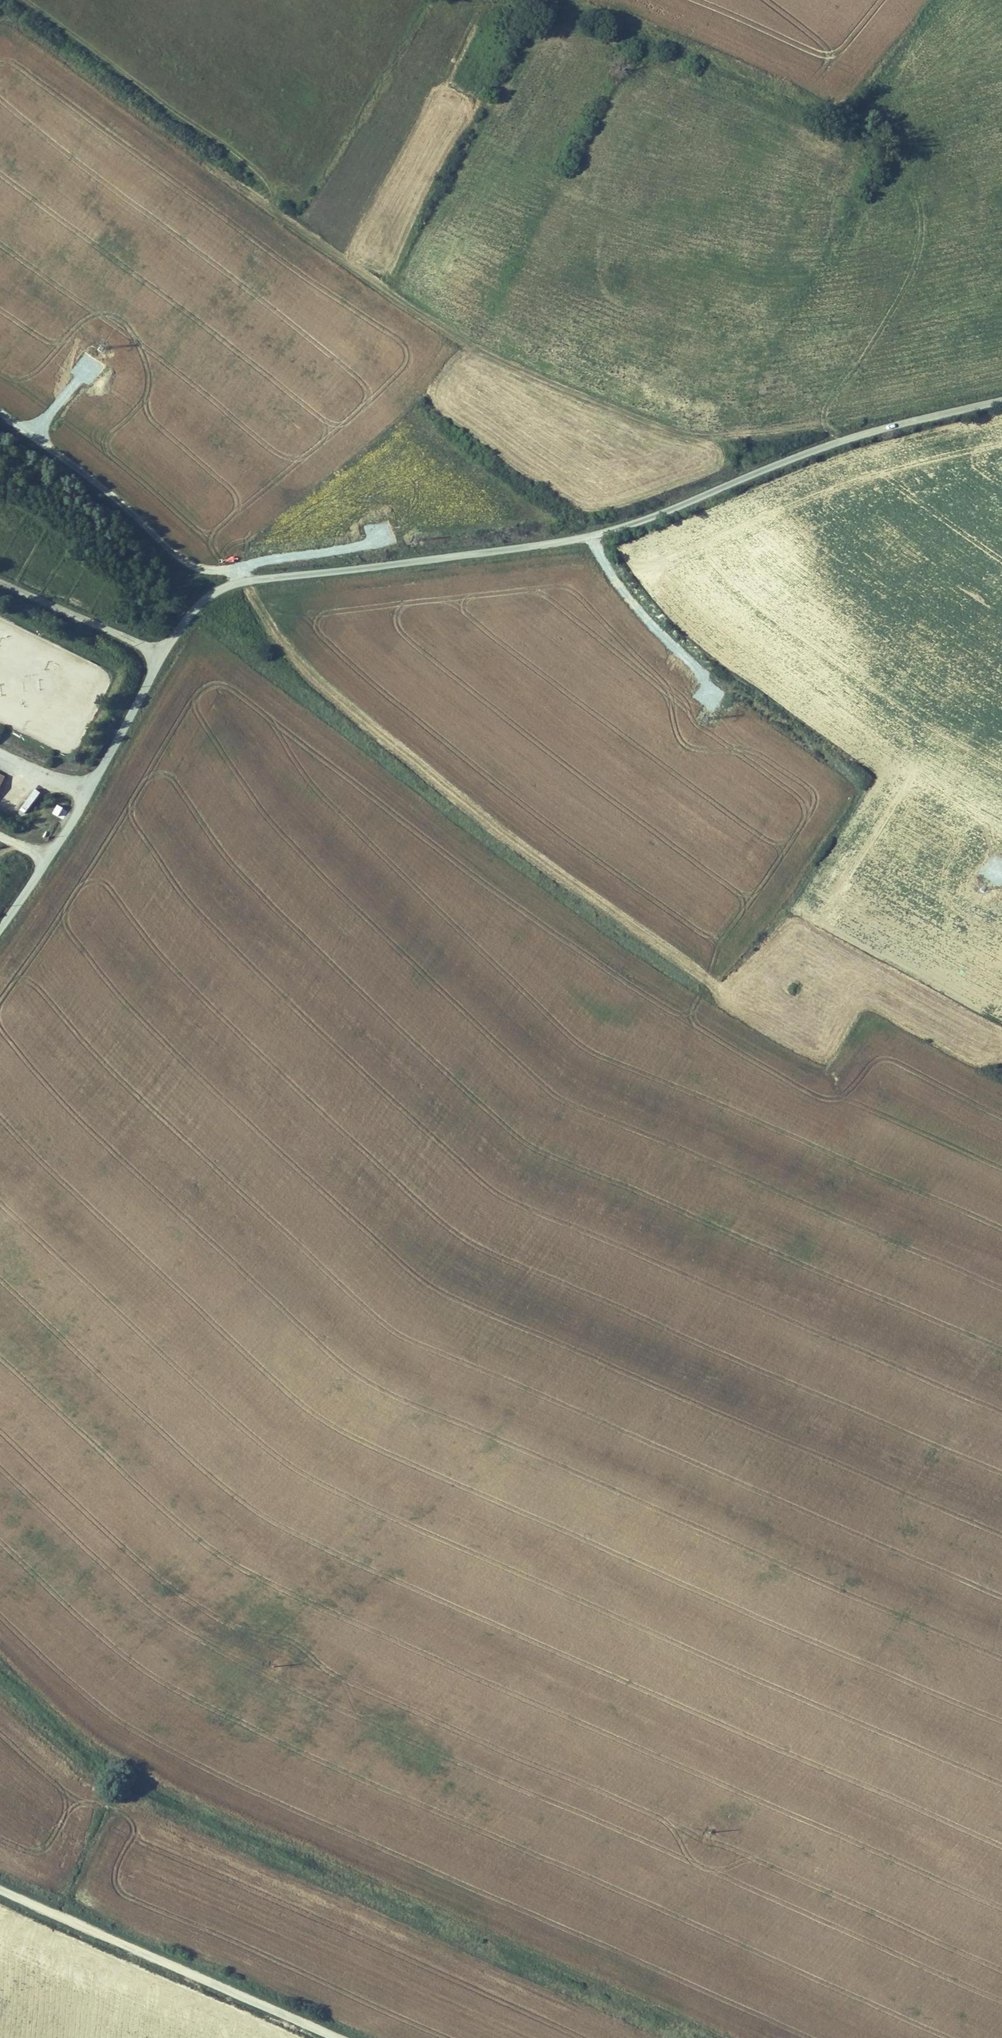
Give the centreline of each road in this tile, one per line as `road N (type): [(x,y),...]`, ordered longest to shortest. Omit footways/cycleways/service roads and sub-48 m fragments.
road 1 (unclassified): [(1001,400),(856,435),(622,524),(553,541),(250,582),(212,598),(162,654)]
road 2 (tertiary): [(339,2037),(0,1889)]
road 3 (unclassified): [(162,654),(89,793),(0,931)]
road 4 (unclassified): [(0,581),(162,654)]

